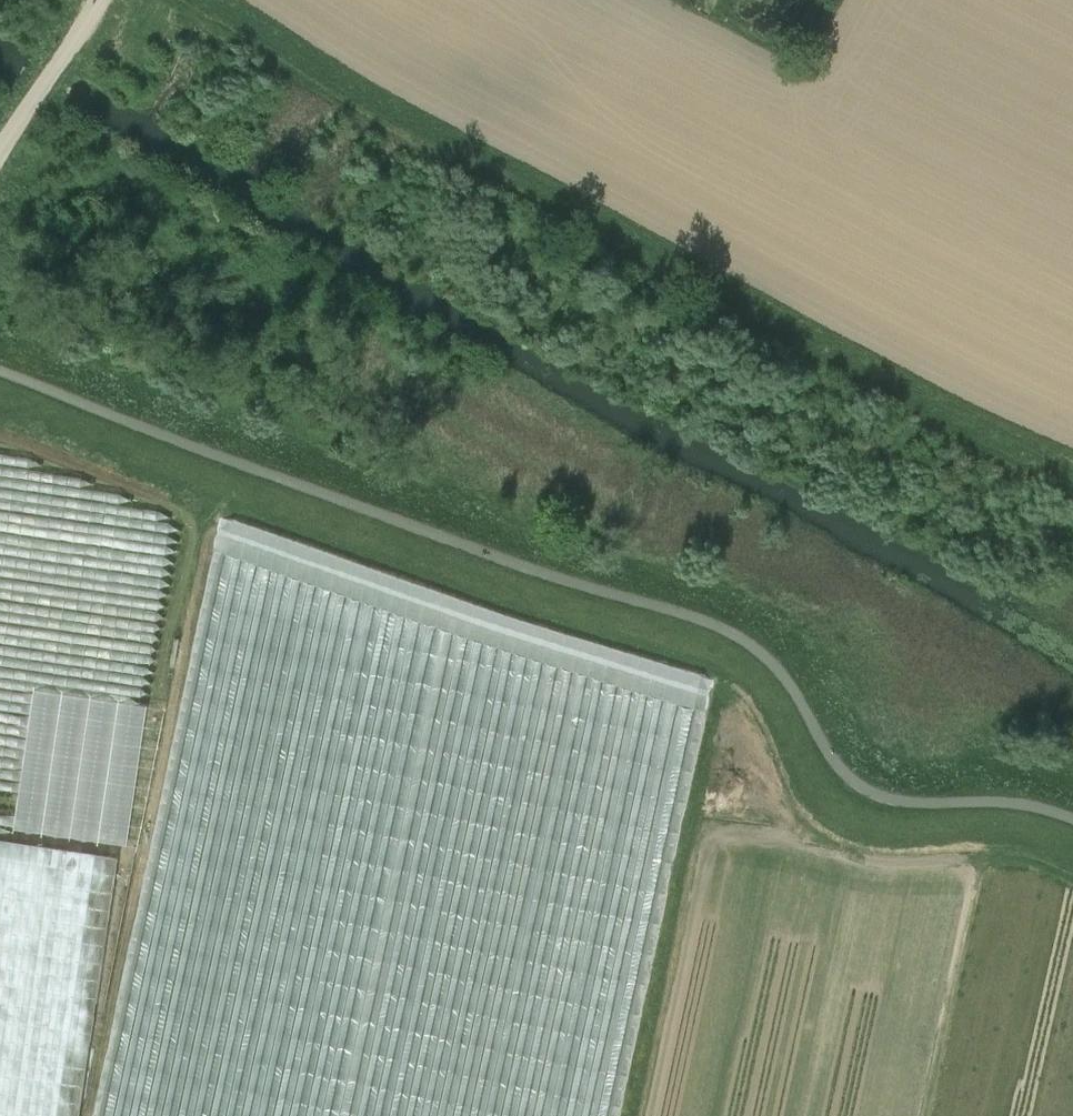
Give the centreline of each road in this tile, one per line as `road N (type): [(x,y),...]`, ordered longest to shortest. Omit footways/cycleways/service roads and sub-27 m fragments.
road 1 (unclassified): [(0,146),(92,0)]

